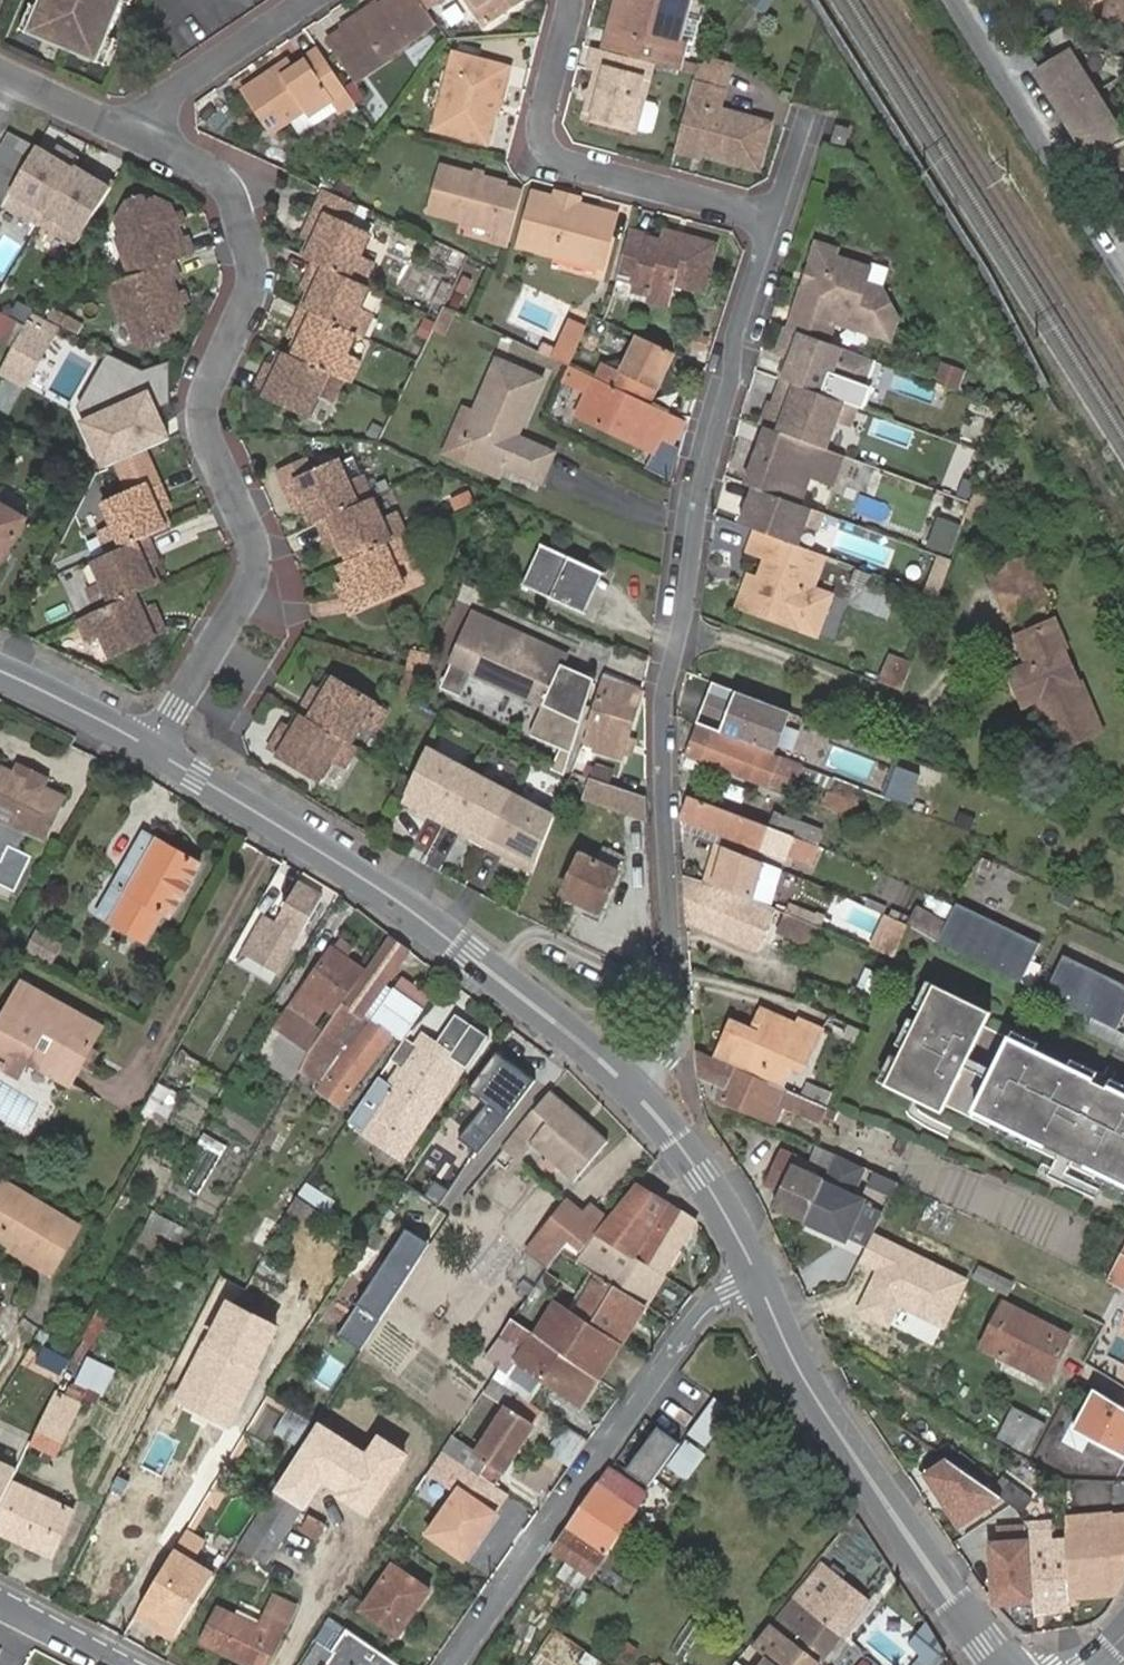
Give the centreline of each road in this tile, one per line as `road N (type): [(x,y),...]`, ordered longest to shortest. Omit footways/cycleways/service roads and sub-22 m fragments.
road 1 (residential): [(635,1092),(668,1056),(685,997),(661,704),(698,504),(732,388),(734,337),(771,220)]
road 2 (residential): [(152,749),(252,581),(253,537),(208,443),(202,410),(254,273),(232,185),(121,125)]
road 3 (tertiary): [(635,1092),(379,887),(152,749)]
road 4 (residential): [(756,1278),(702,1318),(456,1664)]
road 5 (tertiary): [(1014,1664),(797,1368),(756,1278)]
road 6 (residential): [(771,220),(555,159),(543,142),(542,115),(569,0)]
road 7 (residential): [(955,0),(1123,271)]
road 8 (residential): [(309,0),(121,125)]
road 9 (tertiary): [(756,1278),(703,1177),(635,1092)]
road 10 (tertiary): [(152,749),(0,673)]
road 11 (residential): [(0,1603),(120,1664)]
road 12 (residential): [(121,125),(0,70)]

